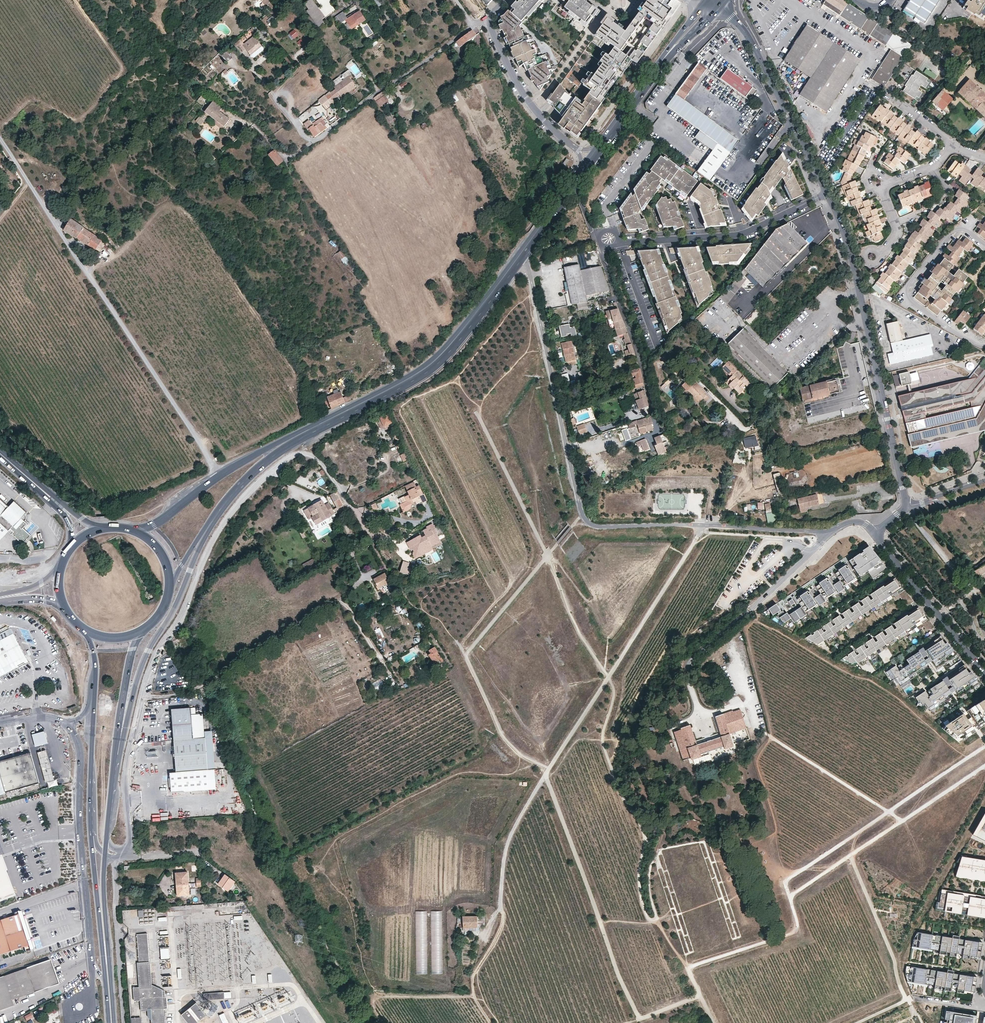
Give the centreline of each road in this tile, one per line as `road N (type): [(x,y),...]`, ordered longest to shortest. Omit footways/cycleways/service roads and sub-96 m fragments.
road 1 (trunk): [(125,1022),(117,863),(135,547),(70,460),(0,415)]
road 2 (track): [(477,414),(578,631),(615,690),(604,747),(646,835),(640,884),(651,920),(659,920),(650,866),(660,842)]
road 3 (trunk): [(0,457),(44,485),(112,557),(95,824),(106,1022)]
road 4 (residential): [(830,532),(590,524),(531,274),(517,259)]
road 5 (unclassified): [(120,854),(131,838),(127,778),(153,665),(212,545),(283,460),(303,453),(320,462)]
road 6 (track): [(220,477),(0,137)]
road 7 (track): [(546,775),(640,1019),(700,996)]
road 8 (residential): [(908,508),(848,248),(827,193)]
road 9 (primary): [(517,259),(427,368),(278,446)]
road 10 (residential): [(573,183),(595,238),(621,242),(743,234),(827,193)]
road 11 (track): [(704,524),(546,775)]
road 12 (track): [(851,856),(791,897),(797,932),(690,967),(714,1022)]
road 13 (unclassified): [(69,727),(80,755),(92,965),(106,984)]
road 14 (primary): [(115,756),(141,666),(173,616),(205,534)]
road 15 (track): [(546,775),(508,845),(505,916),(474,979),(475,994)]
road 16 (track): [(761,731),(903,821),(851,856)]
road 17 (residential): [(827,193),(748,34),(720,6)]
road 18 (residential): [(984,242),(957,227),(910,294),(949,329),(984,346)]
road 19 (residential): [(984,672),(874,532)]
road 20 (primary): [(114,1022),(106,855)]
road 21 (primary): [(278,446),(139,533)]
road 22 (residential): [(579,150),(526,97),(487,22)]
road 23 (primary): [(91,832),(106,984)]
road 24 (primary): [(95,684),(91,832)]
road 25 (track): [(791,897),(786,881),(889,812)]
road 26 (primary): [(115,756),(141,631)]

